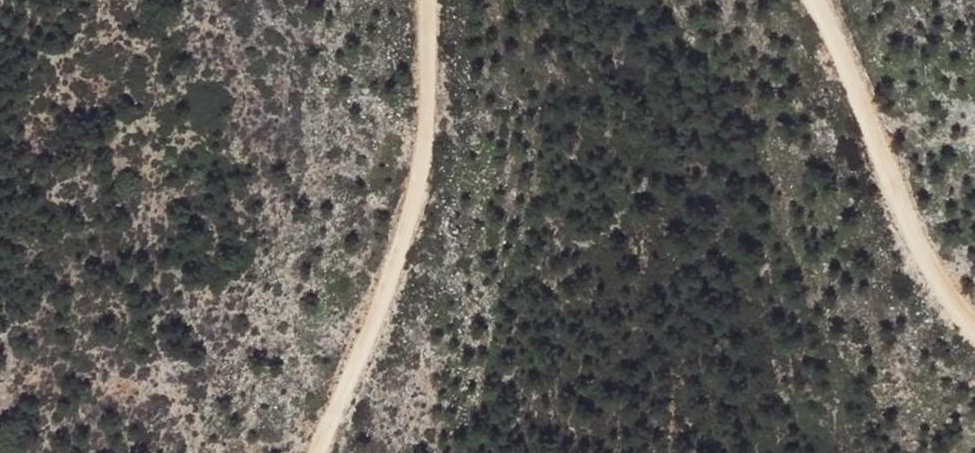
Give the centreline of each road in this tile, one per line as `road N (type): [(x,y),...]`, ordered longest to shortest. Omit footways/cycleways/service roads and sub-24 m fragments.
road 1 (track): [(428,0),(428,114),(408,214),(370,335),(316,452)]
road 2 (track): [(974,335),(923,261),(815,0)]

